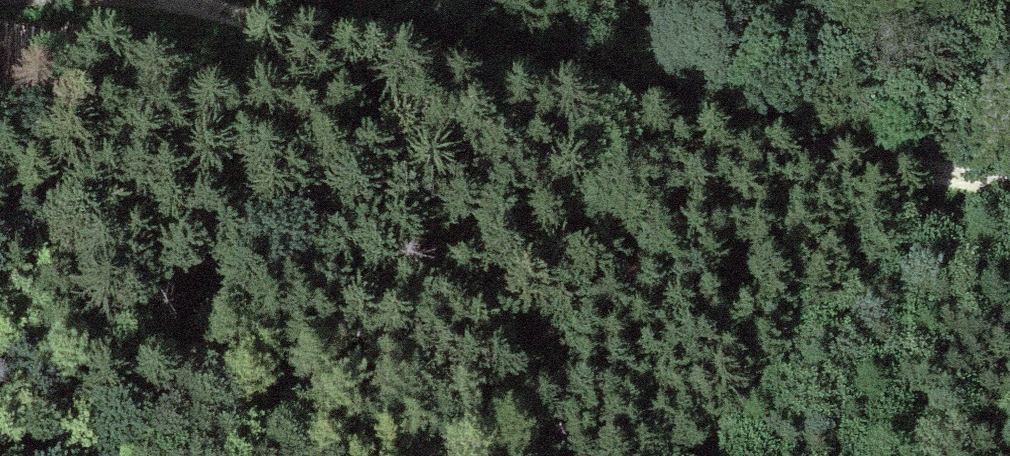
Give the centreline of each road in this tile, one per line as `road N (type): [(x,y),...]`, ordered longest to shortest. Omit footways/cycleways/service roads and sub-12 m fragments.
road 1 (track): [(1009,194),(525,90),(320,36),(117,0)]
road 2 (track): [(943,180),(675,455)]

